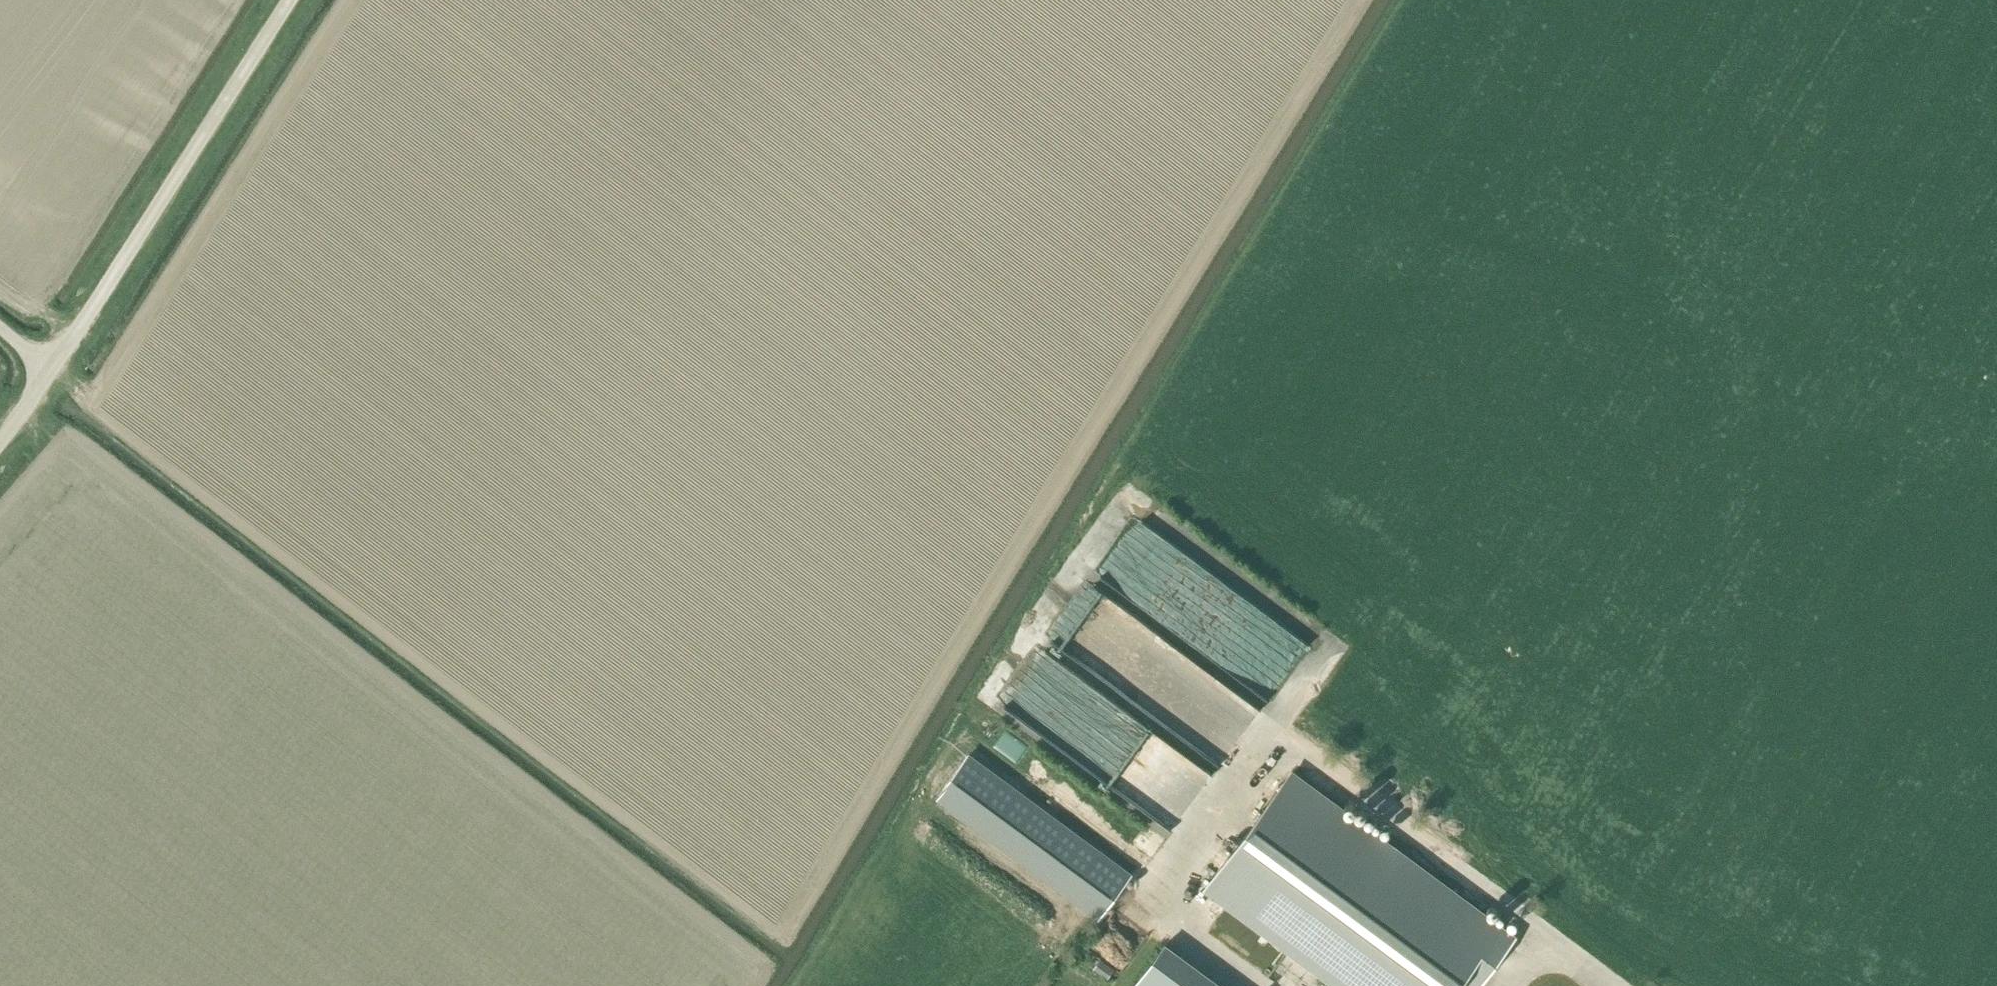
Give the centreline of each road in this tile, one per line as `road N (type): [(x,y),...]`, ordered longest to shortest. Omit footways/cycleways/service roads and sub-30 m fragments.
road 1 (unclassified): [(50,368),(286,0)]

